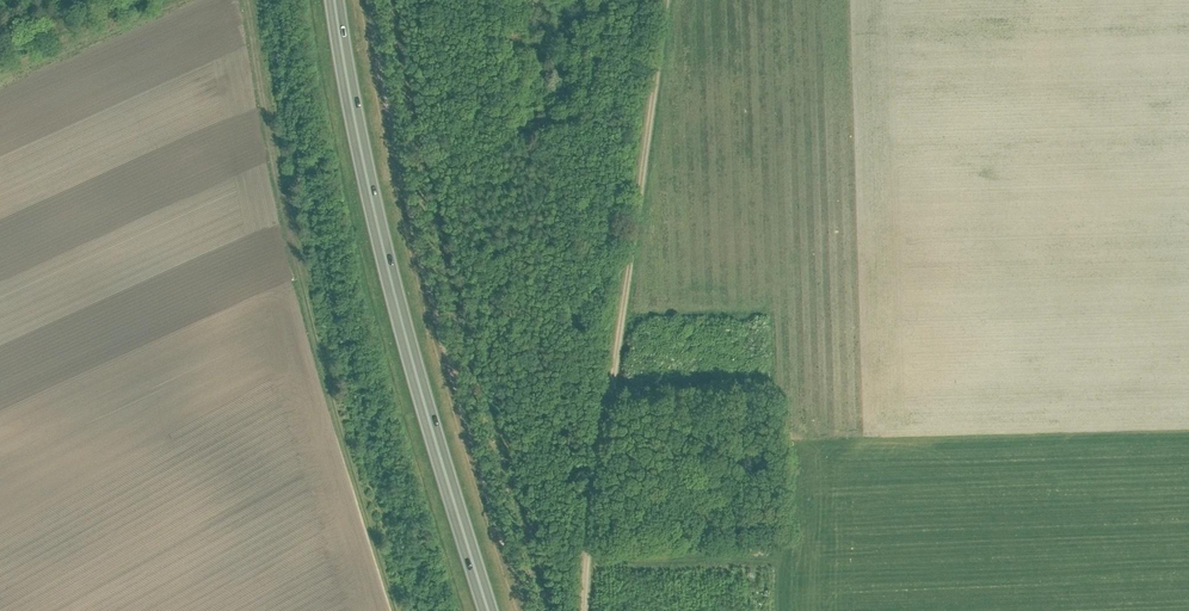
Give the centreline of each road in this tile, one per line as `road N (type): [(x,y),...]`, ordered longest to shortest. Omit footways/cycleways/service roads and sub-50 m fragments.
road 1 (trunk): [(491,610),(402,326),(334,0)]
road 2 (track): [(397,610),(297,263),(248,0)]
road 3 (track): [(580,610),(663,0)]
road 4 (track): [(135,0),(0,52)]

